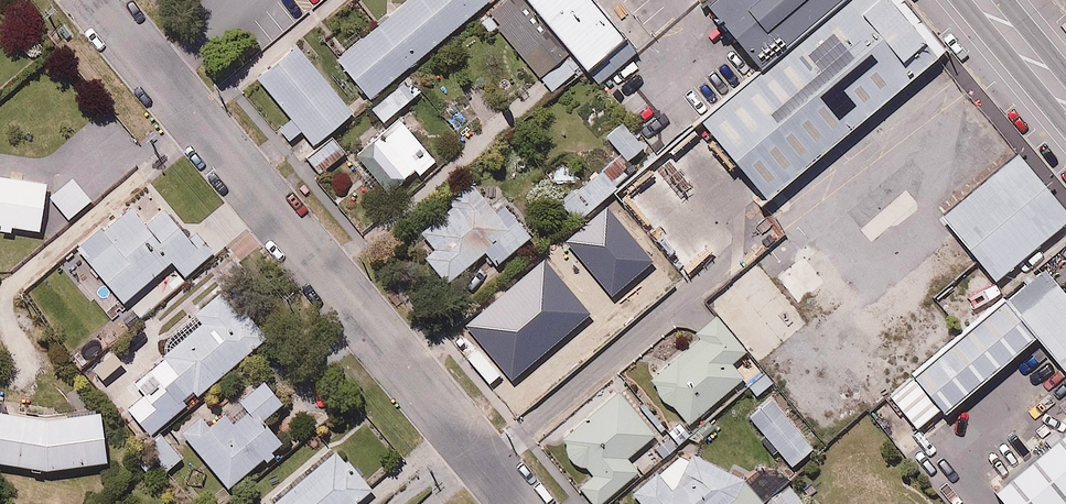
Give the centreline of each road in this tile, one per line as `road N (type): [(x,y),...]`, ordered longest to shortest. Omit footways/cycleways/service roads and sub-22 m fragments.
road 1 (residential): [(95,0),(520,503)]
road 2 (primary): [(1065,100),(983,0)]

